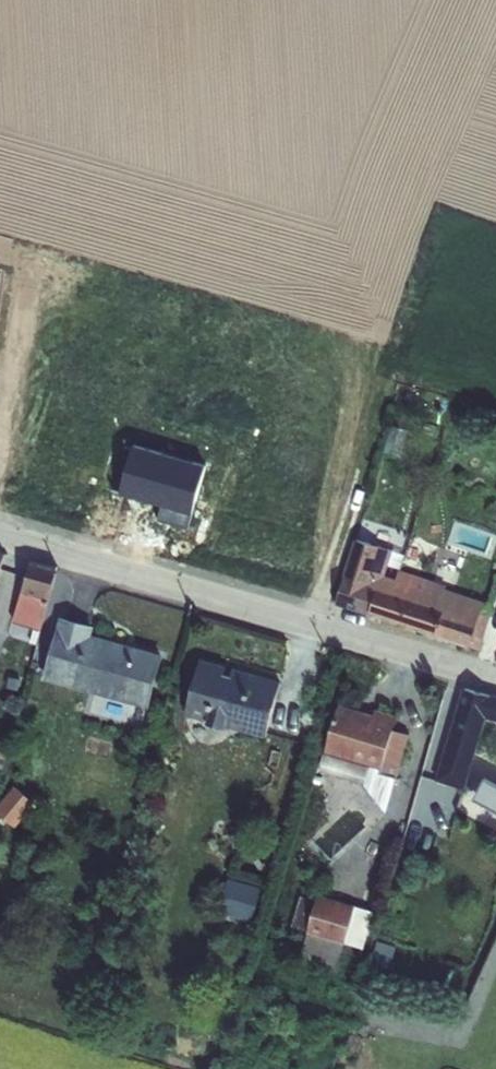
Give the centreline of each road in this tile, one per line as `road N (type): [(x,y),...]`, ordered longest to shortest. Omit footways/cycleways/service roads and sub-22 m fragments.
road 1 (residential): [(0,528),(495,678)]

